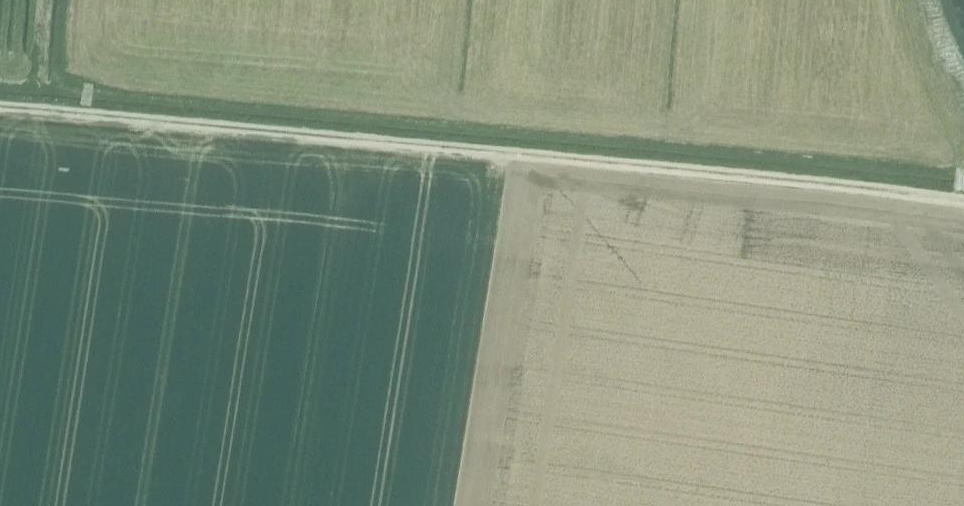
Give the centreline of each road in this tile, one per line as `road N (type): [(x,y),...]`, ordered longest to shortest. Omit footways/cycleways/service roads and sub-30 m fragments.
road 1 (track): [(0,111),(963,205)]

